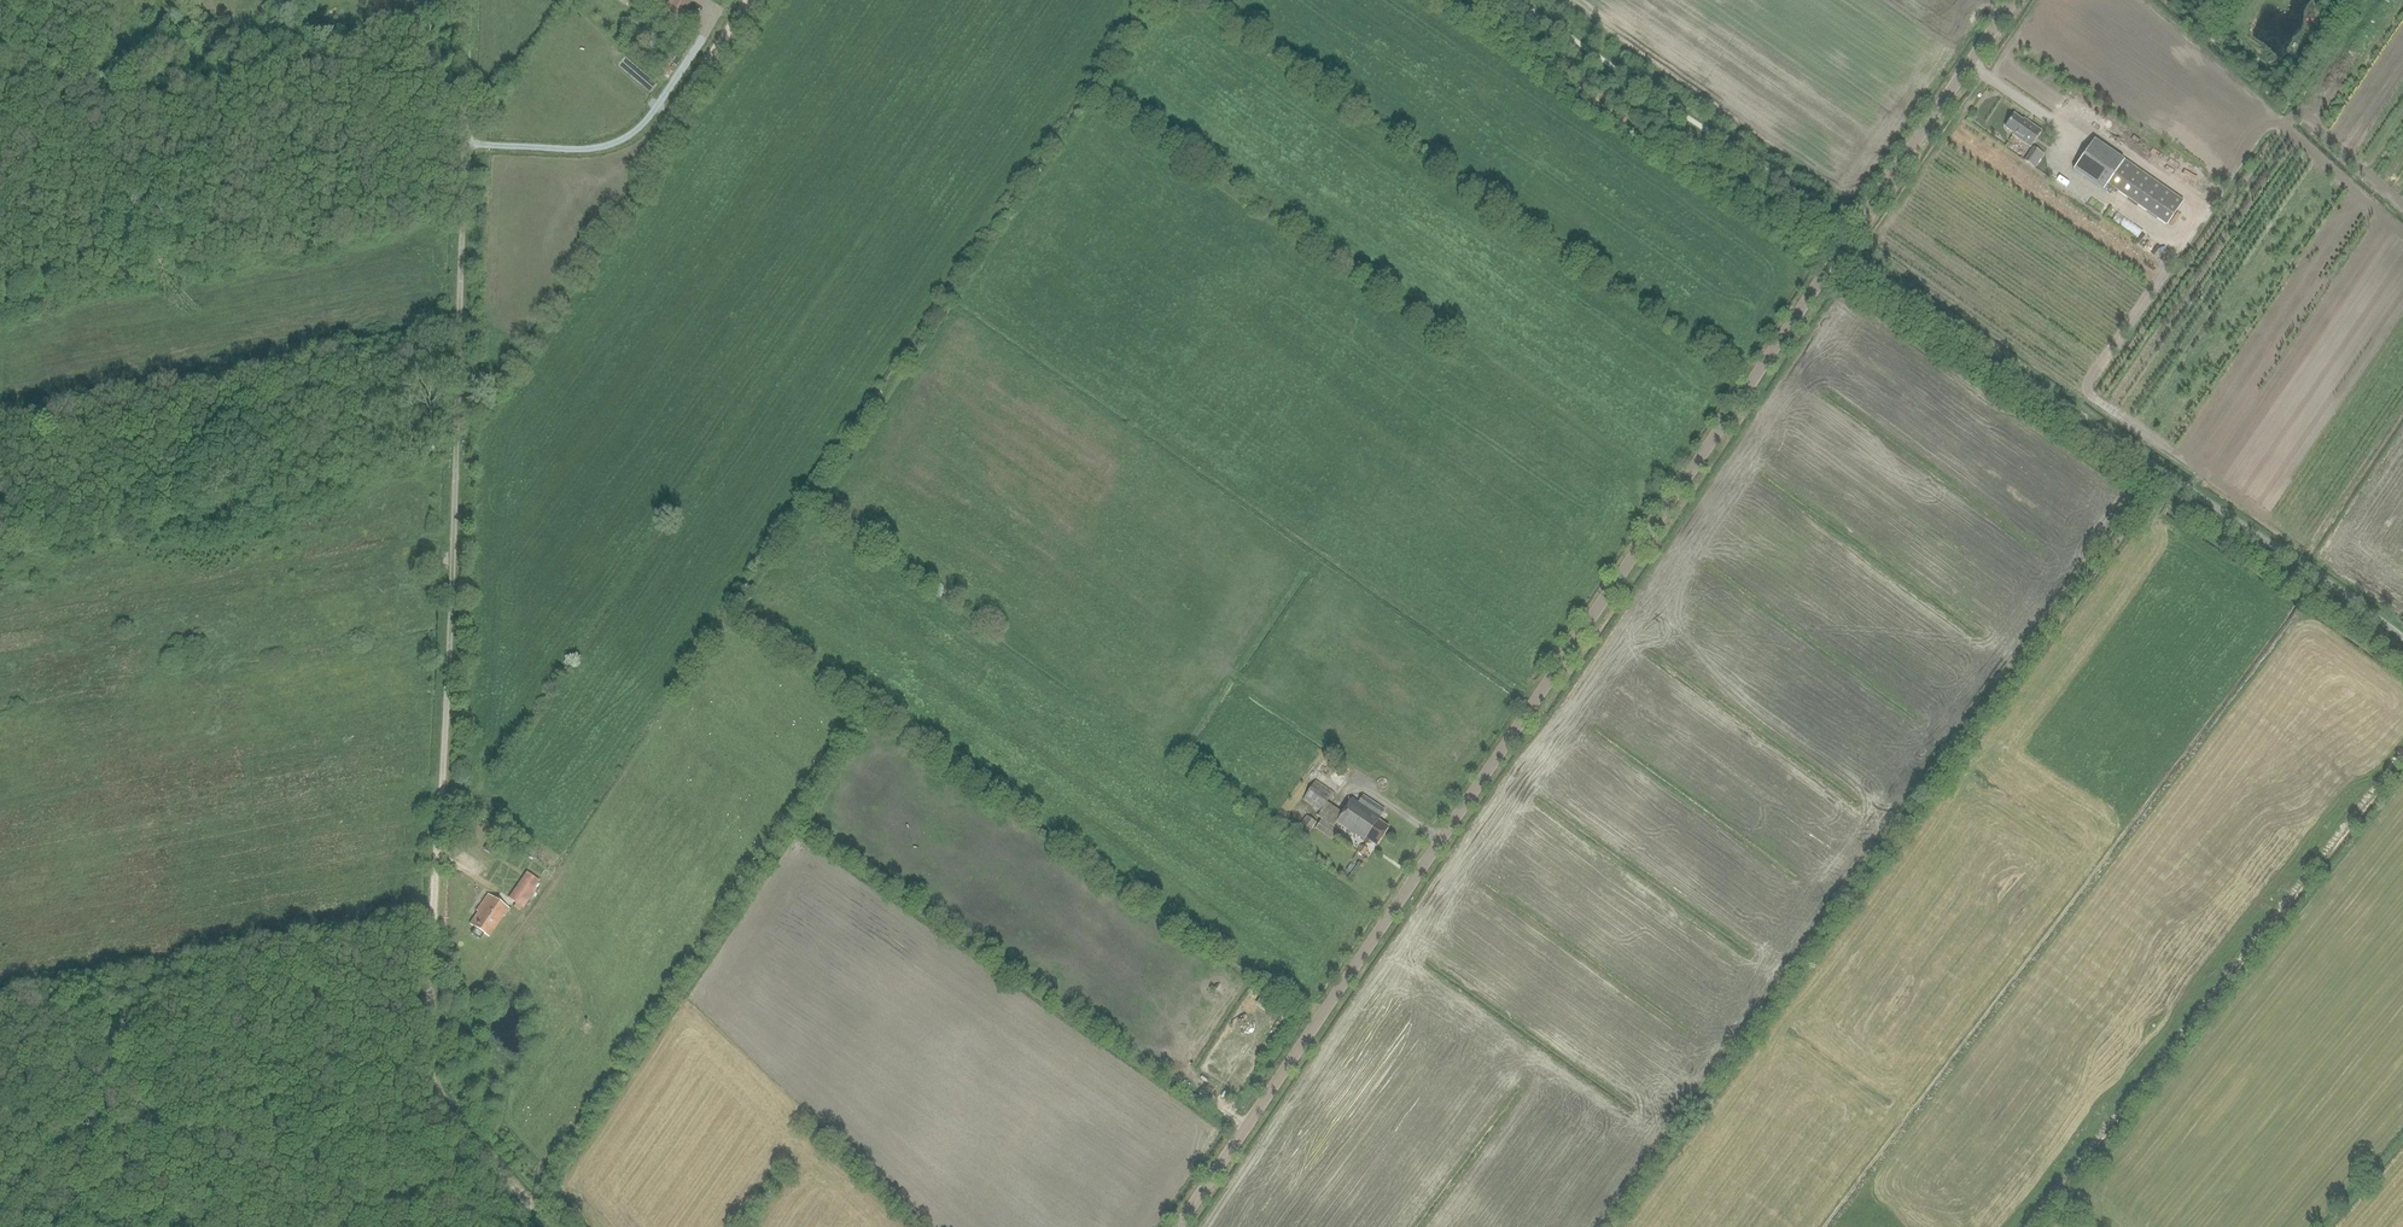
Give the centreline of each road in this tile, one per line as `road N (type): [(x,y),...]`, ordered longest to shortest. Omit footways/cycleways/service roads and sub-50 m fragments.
road 1 (tertiary): [(1177,1226),(2014,0)]
road 2 (unclassified): [(440,795),(468,0)]
road 3 (track): [(470,1140),(444,1107),(431,1069),(440,795)]
road 4 (track): [(464,143),(581,148),(625,137),(657,104),(717,9)]

